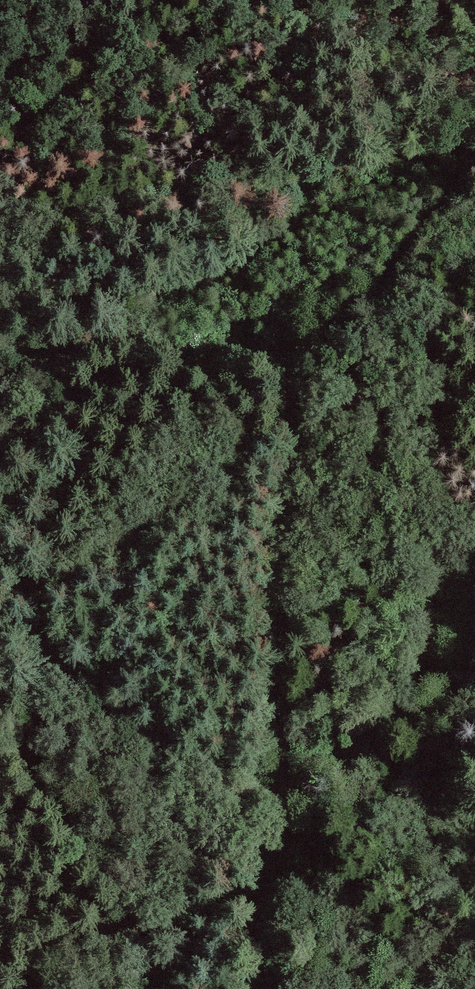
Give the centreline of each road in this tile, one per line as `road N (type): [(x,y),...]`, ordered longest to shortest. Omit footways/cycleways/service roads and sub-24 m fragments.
road 1 (track): [(474,168),(298,389),(277,774),(400,720),(474,702)]
road 2 (track): [(474,151),(349,179),(82,216),(0,201)]
road 3 (track): [(277,774),(270,988)]

